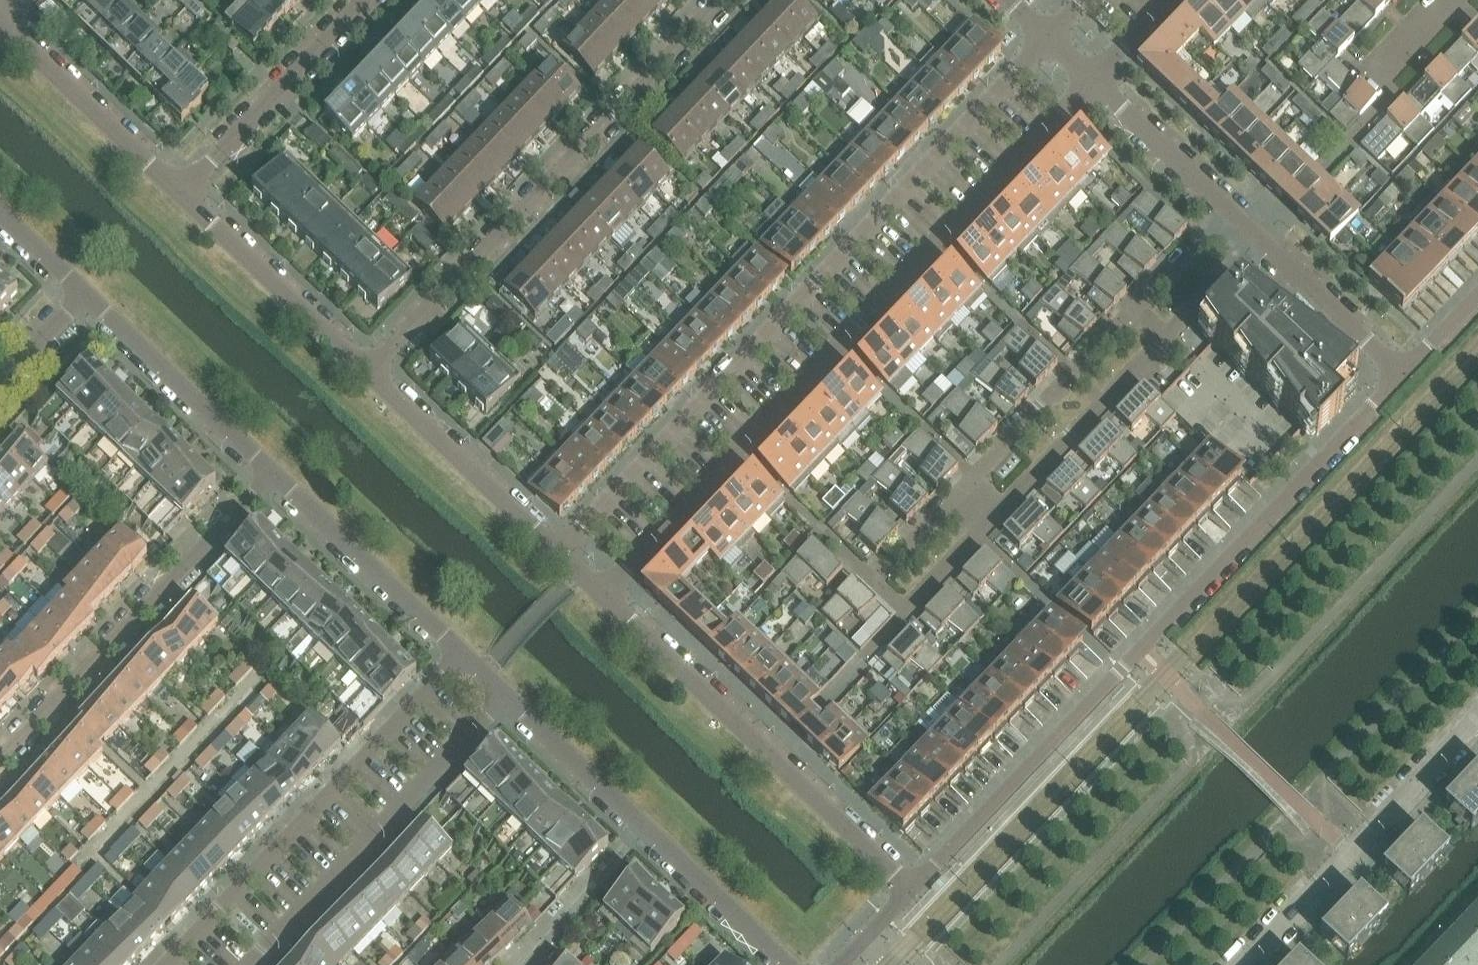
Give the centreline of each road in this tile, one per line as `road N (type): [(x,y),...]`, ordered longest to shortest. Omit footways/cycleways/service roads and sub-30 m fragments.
road 1 (residential): [(1050,35),(556,553)]
road 2 (residential): [(603,598),(1095,79)]
road 3 (residential): [(912,890),(1399,374)]
road 4 (residential): [(1228,208),(874,582),(906,613)]
road 5 (residential): [(368,375),(725,0)]
road 6 (residential): [(1258,238),(906,613)]
road 7 (residential): [(465,655),(168,964)]
road 8 (residential): [(912,890),(603,598)]
road 9 (residential): [(275,473),(0,762)]
road 10 (residential): [(254,964),(507,695)]
road 11 (residential): [(1242,964),(1477,717)]
road 12 (residential): [(181,196),(365,0)]
road 13 (residential): [(275,473),(465,655)]
road 14 (residential): [(85,293),(275,473)]
road 15 (residential): [(556,553),(368,375)]
road 16 (residential): [(368,375),(181,196)]
road 17 (residential): [(181,196),(0,22)]
road 18 (residential): [(648,829),(793,964)]
road 19 (residential): [(1399,374),(1258,238)]
road 20 (residential): [(507,695),(648,829)]
road 21 (residential): [(1228,208),(1095,79)]
road 22 (residential): [(522,964),(648,829)]
road 23 (residential): [(0,383),(85,293)]

